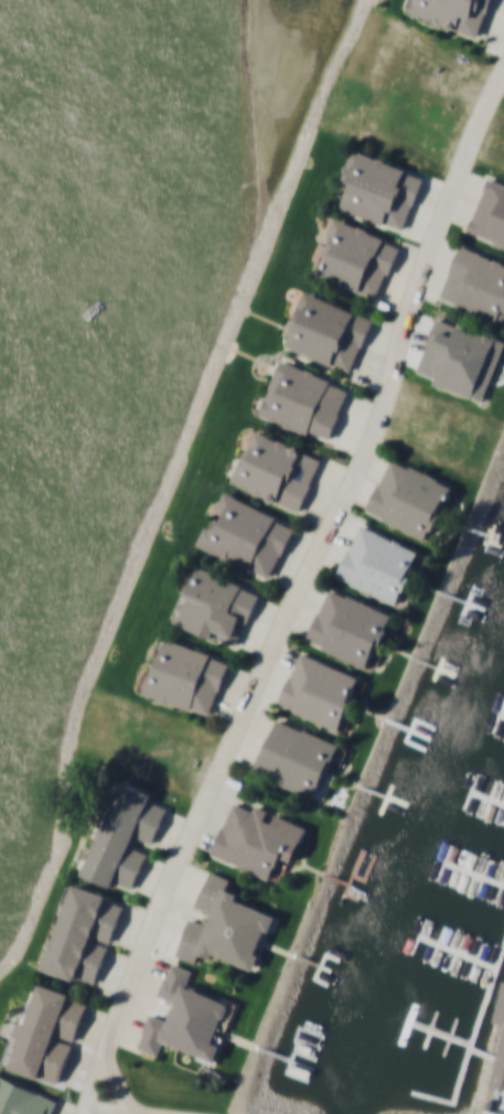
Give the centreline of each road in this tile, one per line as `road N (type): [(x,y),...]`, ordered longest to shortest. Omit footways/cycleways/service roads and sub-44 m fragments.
road 1 (residential): [(137,1113),(112,1070),(107,1040),(175,863),(363,456),(460,161)]

